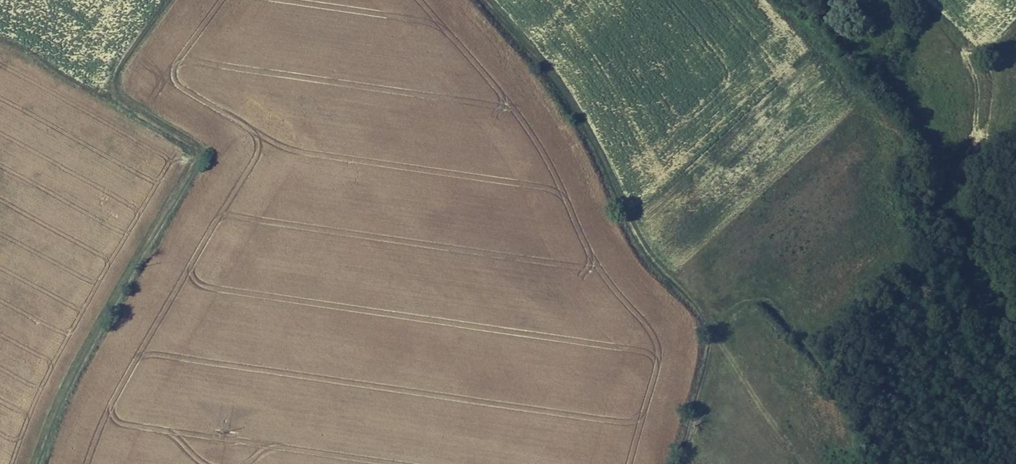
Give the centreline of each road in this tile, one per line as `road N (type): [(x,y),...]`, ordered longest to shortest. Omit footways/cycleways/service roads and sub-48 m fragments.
road 1 (track): [(34,463),(90,339),(196,165),(189,136),(122,97),(116,82),(167,0)]
road 2 (track): [(680,463),(710,343),(706,324),(648,261),(572,115),(536,59),(482,0)]
road 3 (track): [(1015,275),(980,158),(981,88),(973,62),(918,0)]
road 4 (track): [(707,329),(740,305),(764,303),(904,463)]

